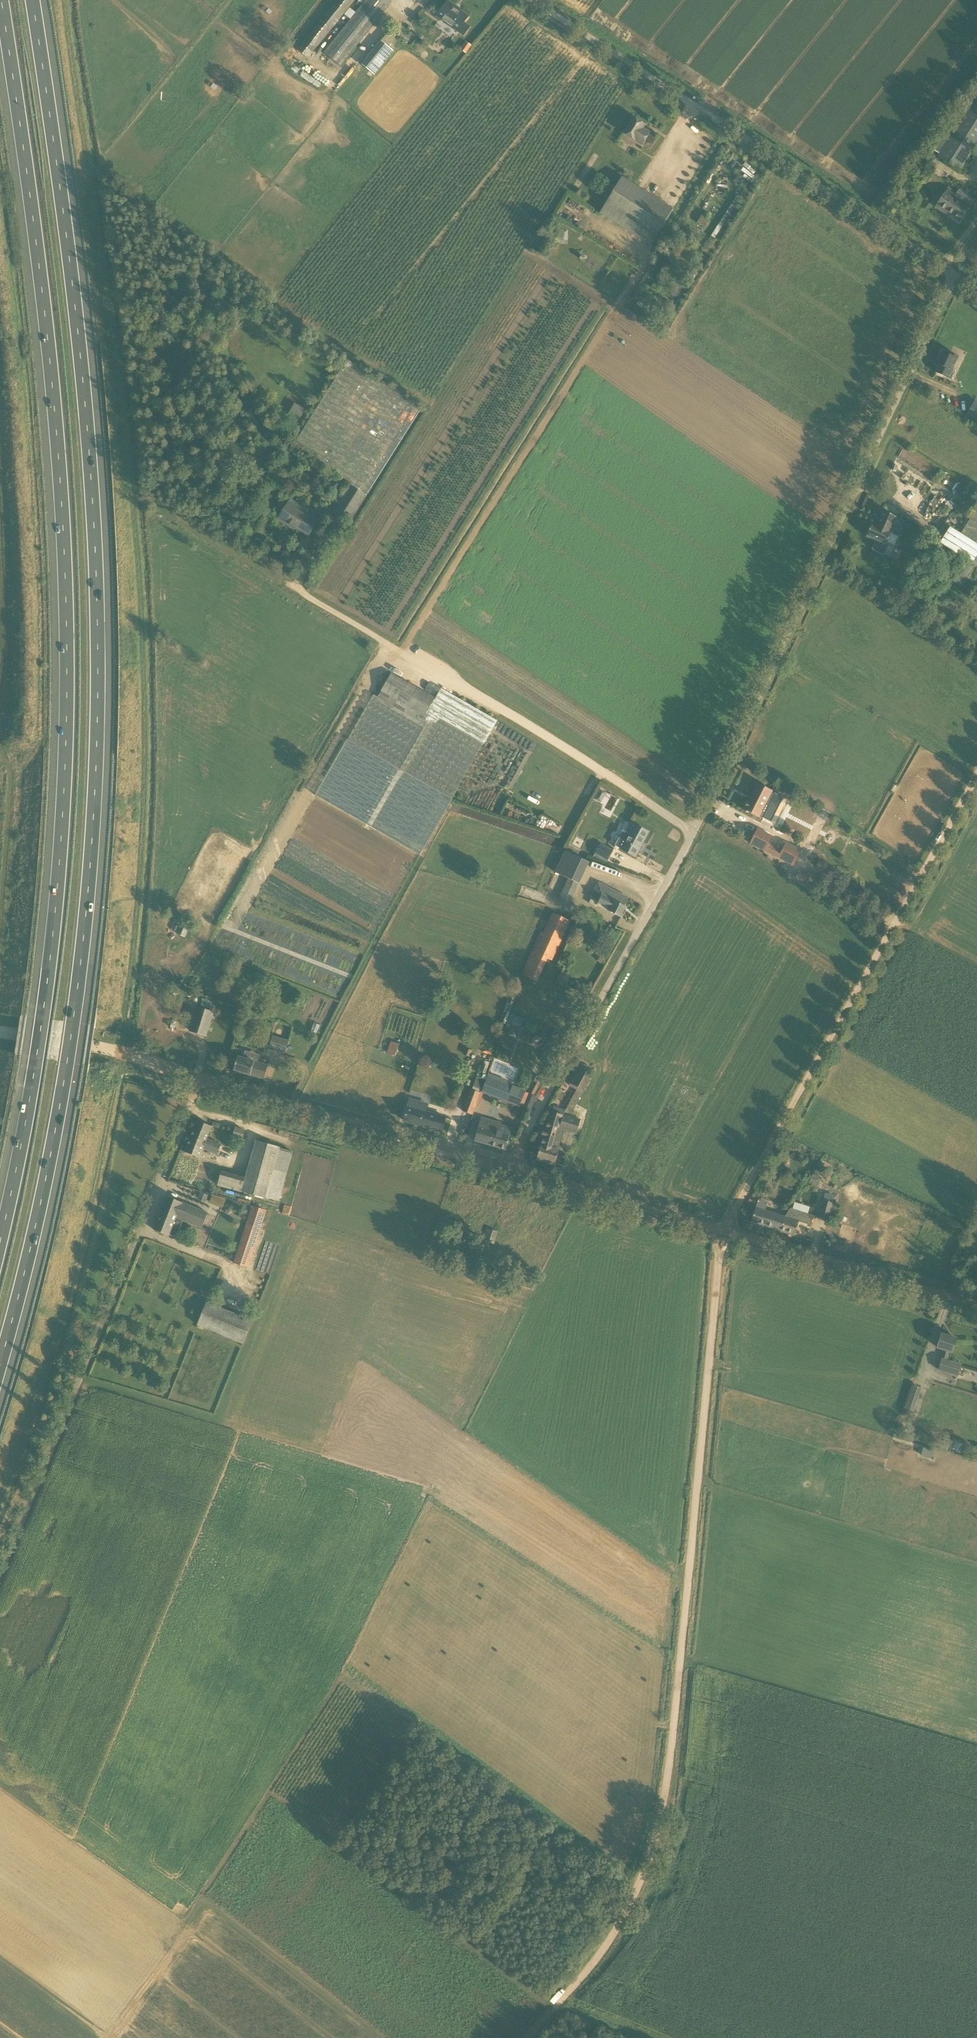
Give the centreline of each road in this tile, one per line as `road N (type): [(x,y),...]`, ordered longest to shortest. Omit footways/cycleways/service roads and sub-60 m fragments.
road 1 (motorway): [(0,1364),(66,1074),(97,742),(88,435),(32,0)]
road 2 (motorway): [(1,0),(57,435),(67,677),(44,1013),(0,1247)]
road 3 (track): [(728,1231),(658,1833),(612,1937),(527,2037)]
road 4 (unclassified): [(693,838),(950,275)]
road 5 (unclassified): [(0,1577),(200,1079)]
road 6 (track): [(976,787),(734,1232)]
road 7 (unclassified): [(529,0),(950,275)]
road 8 (tertiary): [(976,1303),(508,1167)]
road 9 (unclassified): [(693,838),(295,587)]
road 10 (unclassified): [(508,1167),(693,838)]
road 11 (tertiary): [(508,1167),(200,1079)]
road 12 (tertiary): [(200,1079),(117,1051),(0,1031)]
road 13 (track): [(150,500),(295,587)]

